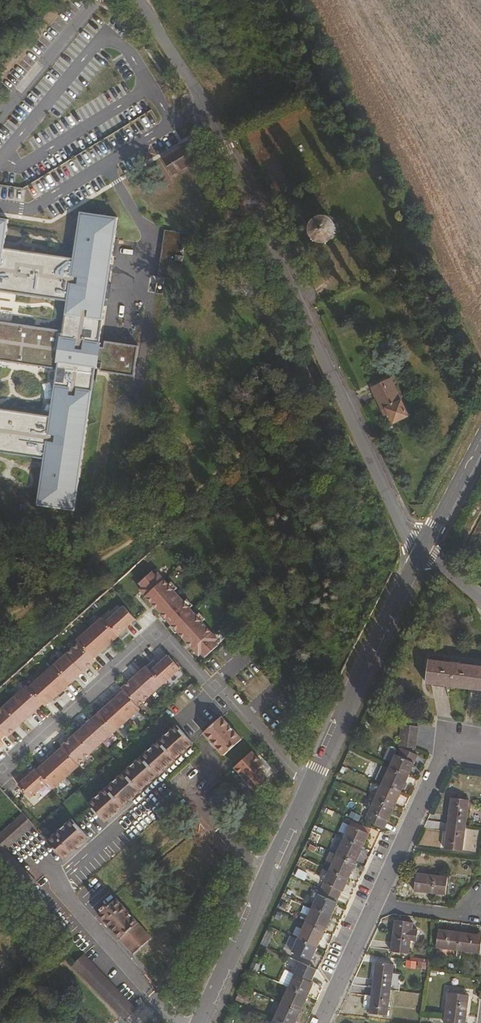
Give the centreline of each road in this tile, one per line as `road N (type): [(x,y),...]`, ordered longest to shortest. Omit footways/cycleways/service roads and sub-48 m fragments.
road 1 (residential): [(143,0),(238,157),(403,528),(423,550)]
road 2 (residential): [(311,787),(221,682),(213,688),(160,629),(0,771)]
road 3 (residential): [(447,751),(321,1022)]
road 4 (unclassified): [(423,550),(311,787)]
road 5 (unclassified): [(311,787),(201,1022)]
road 6 (unclassified): [(480,443),(423,550)]

